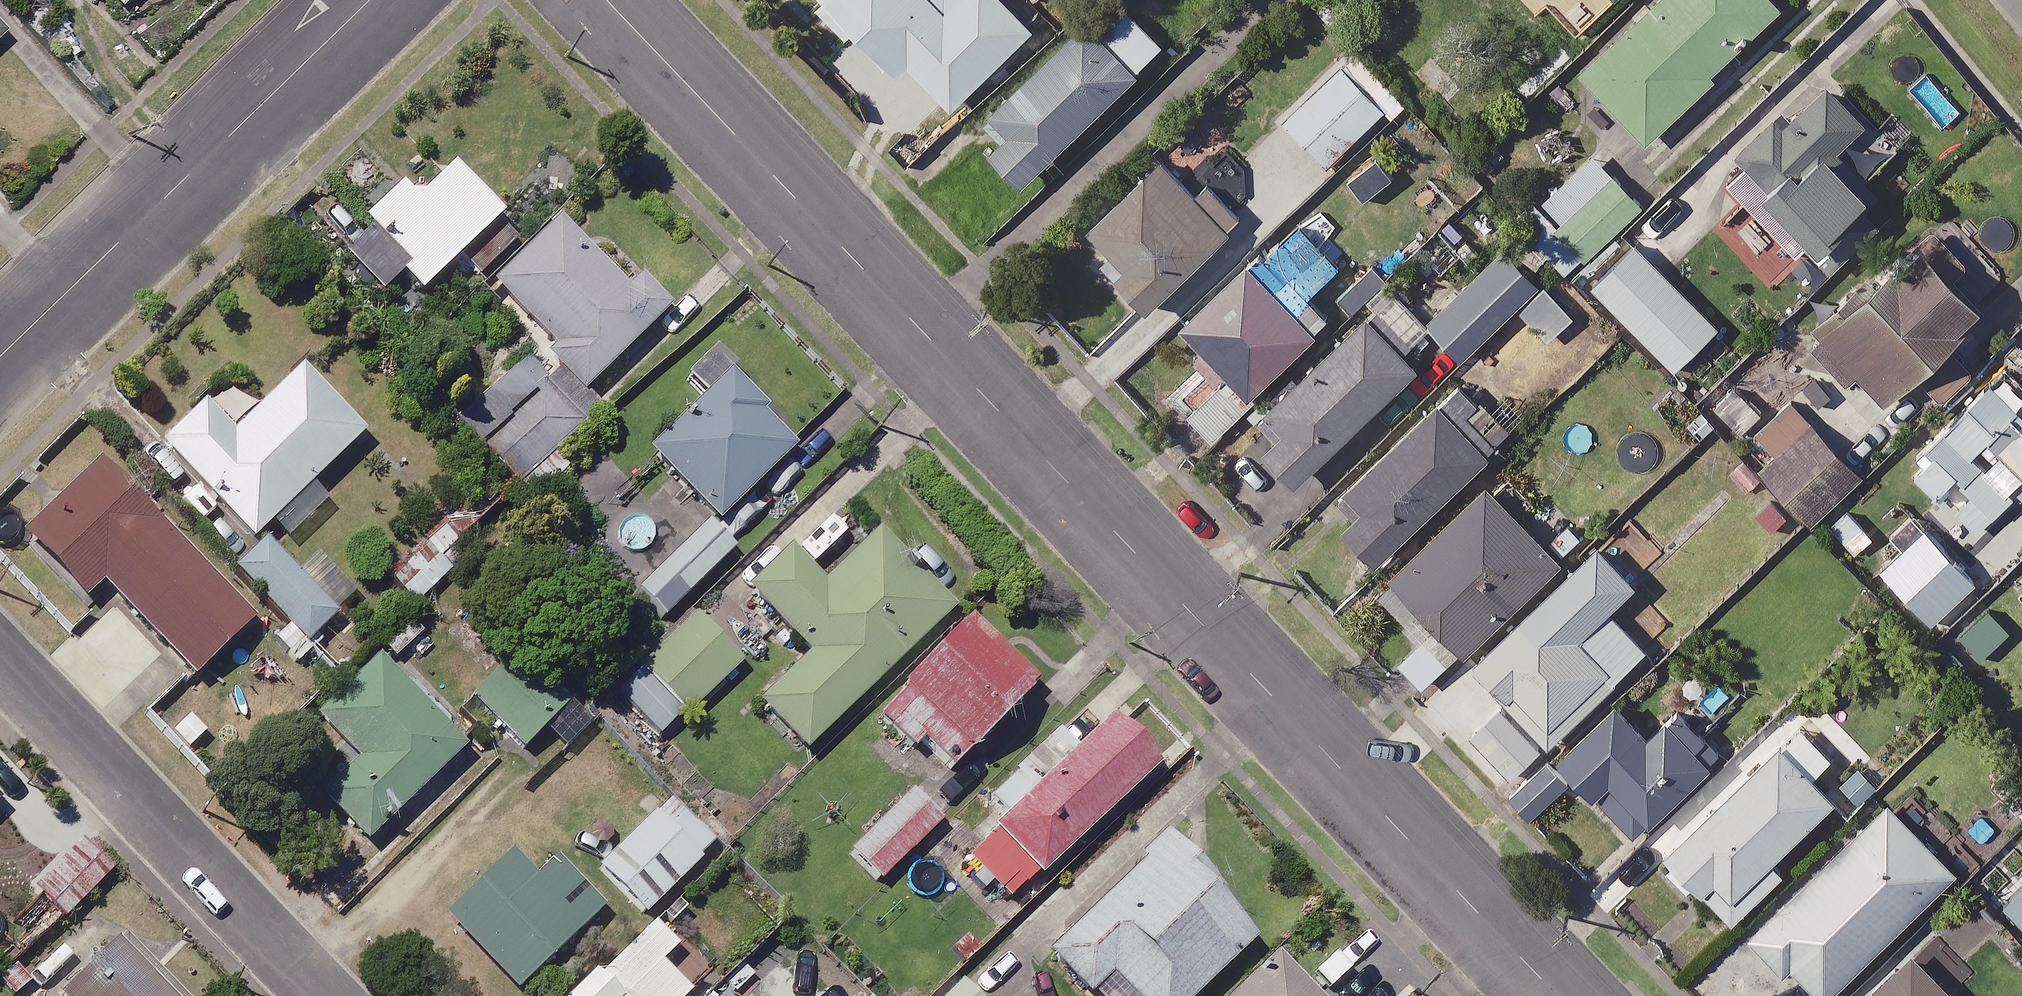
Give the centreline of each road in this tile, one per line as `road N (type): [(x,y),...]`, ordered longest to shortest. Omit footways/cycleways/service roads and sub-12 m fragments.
road 1 (residential): [(605,0),(1560,995)]
road 2 (residential): [(371,0),(0,359)]
road 3 (residential): [(0,653),(324,995)]

